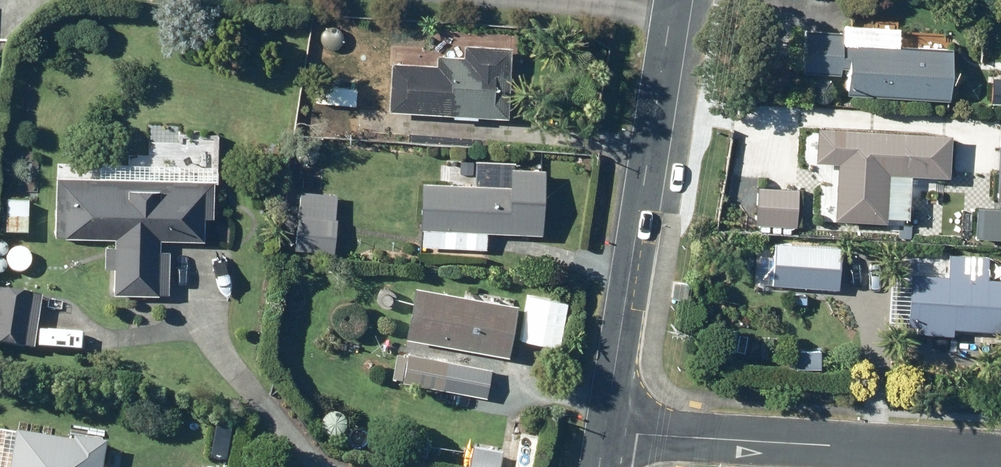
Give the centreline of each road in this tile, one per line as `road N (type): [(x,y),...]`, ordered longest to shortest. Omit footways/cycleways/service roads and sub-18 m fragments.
road 1 (tertiary): [(672,0),(604,432)]
road 2 (residential): [(604,432),(1000,456)]

